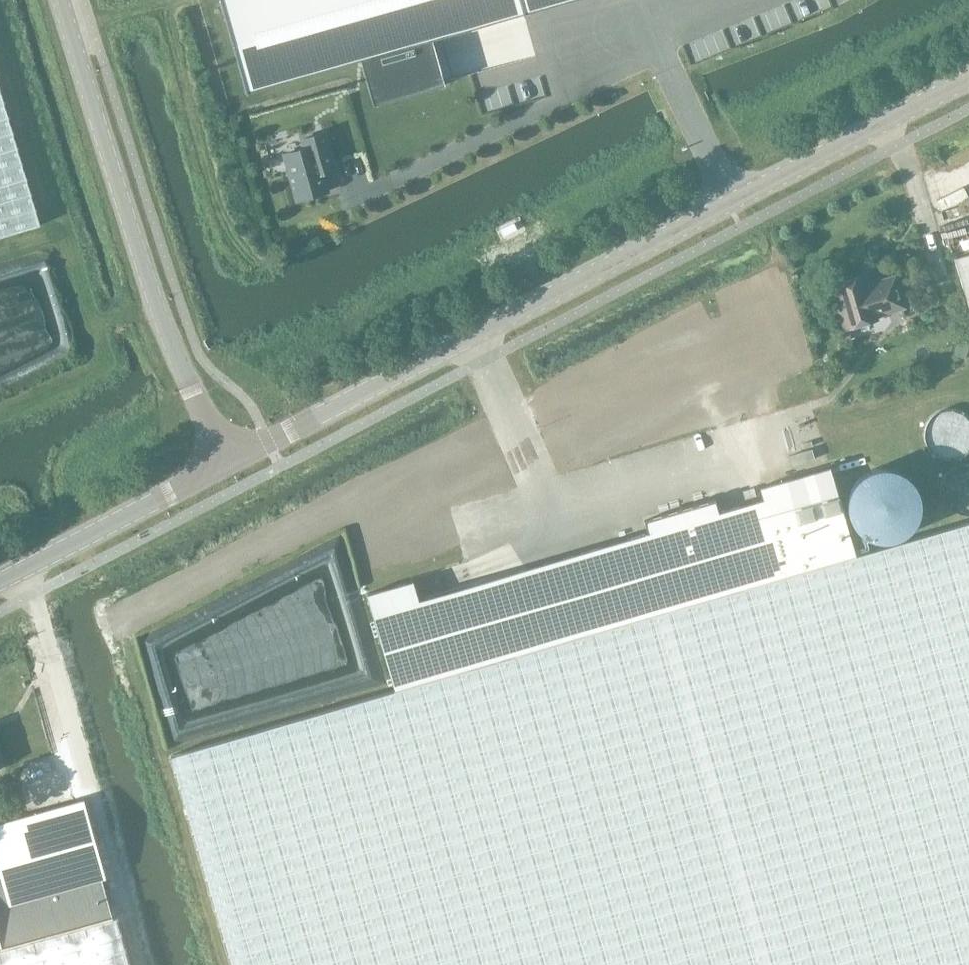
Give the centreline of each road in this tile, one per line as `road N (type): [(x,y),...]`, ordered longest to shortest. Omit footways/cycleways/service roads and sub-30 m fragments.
road 1 (tertiary): [(224,466),(968,78)]
road 2 (unclassified): [(224,466),(168,334),(62,0)]
road 3 (tertiary): [(0,581),(224,466)]

